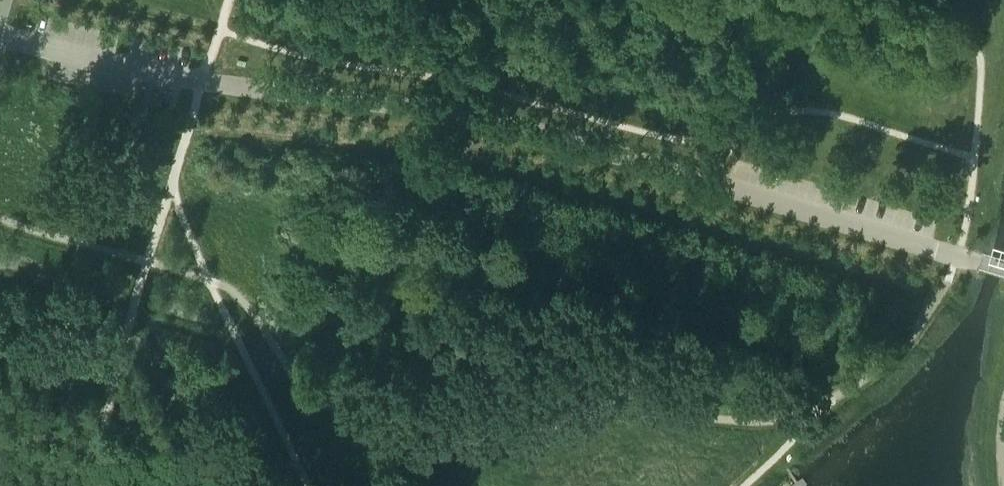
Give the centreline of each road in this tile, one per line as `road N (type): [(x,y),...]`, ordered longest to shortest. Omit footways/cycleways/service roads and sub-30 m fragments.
road 1 (unclassified): [(1003,270),(457,113),(203,80),(0,36)]

